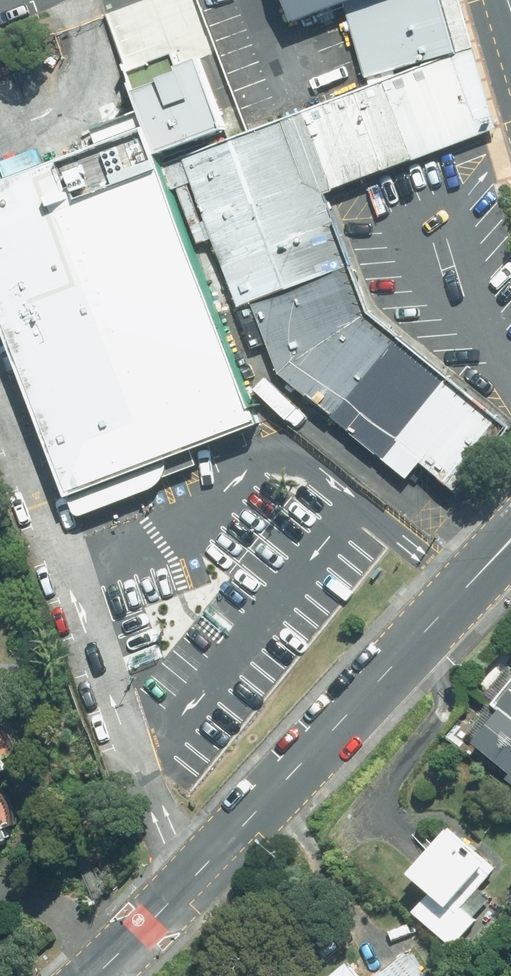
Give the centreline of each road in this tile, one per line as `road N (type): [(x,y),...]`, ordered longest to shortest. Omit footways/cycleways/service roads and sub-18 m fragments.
road 1 (tertiary): [(90,975),(510,539)]

